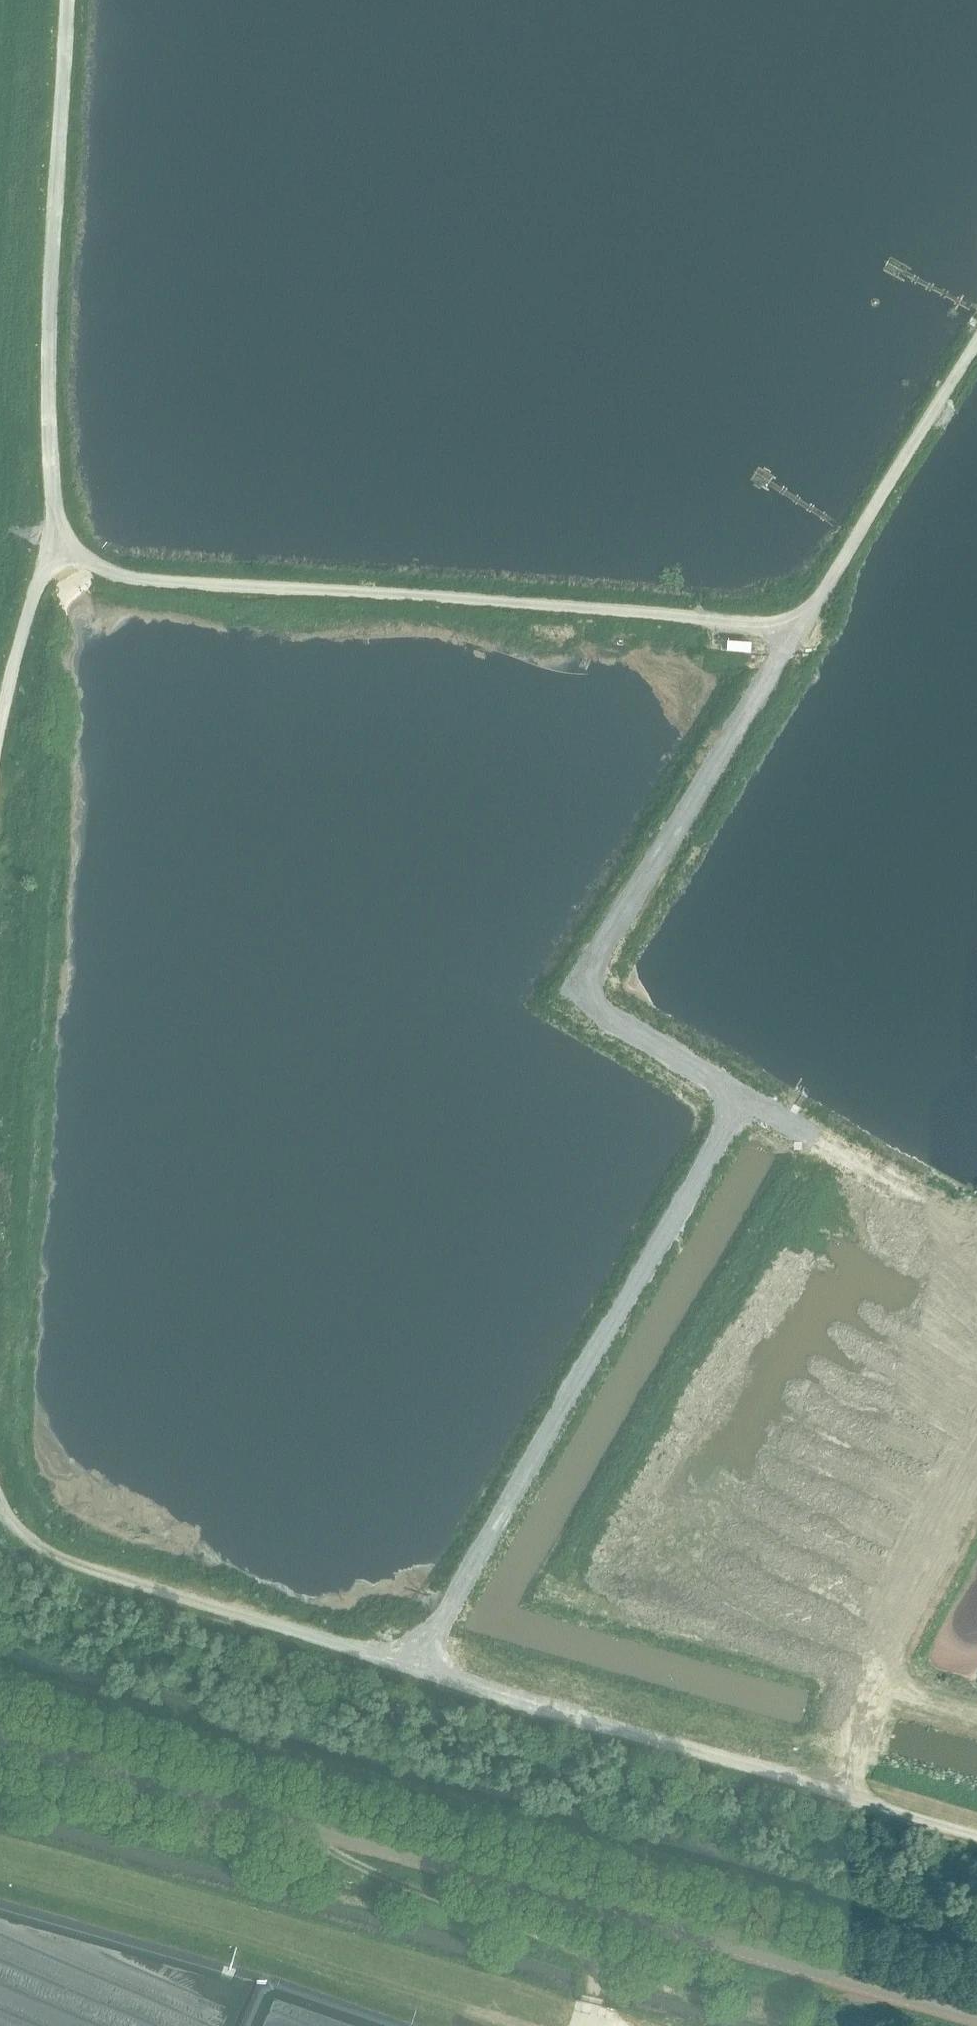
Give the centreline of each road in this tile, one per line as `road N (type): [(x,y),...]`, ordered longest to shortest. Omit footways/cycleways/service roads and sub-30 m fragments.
road 1 (track): [(825,1792),(860,1711),(893,1680),(976,1704)]

